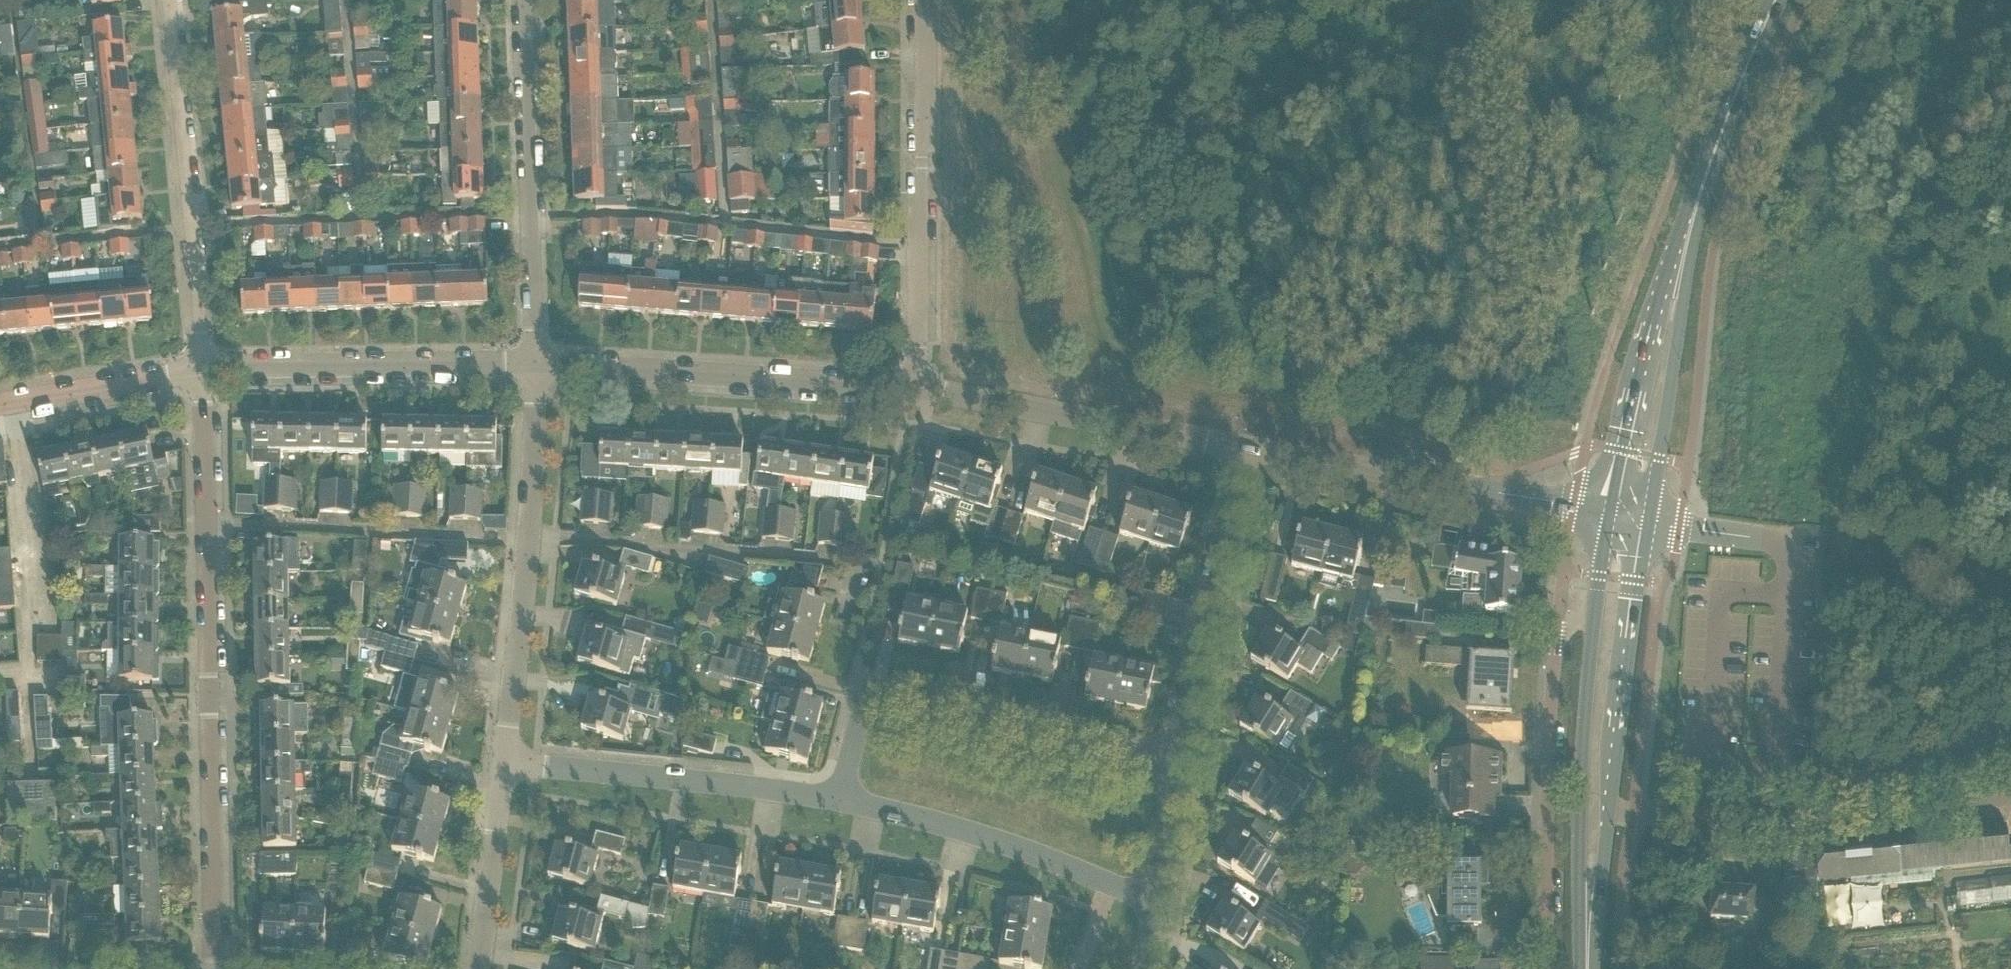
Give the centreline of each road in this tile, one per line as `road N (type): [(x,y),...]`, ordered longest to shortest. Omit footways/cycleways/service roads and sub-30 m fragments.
road 1 (residential): [(213,968),(200,368)]
road 2 (secondary): [(1590,968),(1649,525)]
road 3 (residential): [(837,798),(865,686),(1177,766)]
road 4 (residential): [(503,759),(539,362)]
road 5 (residential): [(918,388),(922,0)]
road 6 (residential): [(539,362),(918,388)]
road 7 (residential): [(200,368),(169,0)]
road 8 (residential): [(526,0),(539,362)]
road 9 (secondary): [(1594,611),(1576,880),(1584,968)]
road 10 (residential): [(200,368),(539,362)]
road 11 (residential): [(837,798),(503,759)]
road 12 (secondary): [(1698,198),(1641,353),(1608,516)]
road 13 (residential): [(1245,442),(918,388)]
road 14 (residential): [(1177,766),(1245,442)]
road 15 (secondary): [(1649,525),(1698,198)]
road 16 (residential): [(1555,645),(1545,968)]
road 17 (residential): [(1105,881),(982,835),(837,798)]
road 18 (residential): [(1478,493),(1245,442)]
road 19 (secondary): [(1698,198),(1776,0)]
road 20 (residential): [(477,968),(503,759)]
road 21 (residential): [(0,397),(200,368)]
road 22 (residential): [(1154,896),(1177,766)]
road 23 (unclassified): [(1608,516),(1478,493)]

